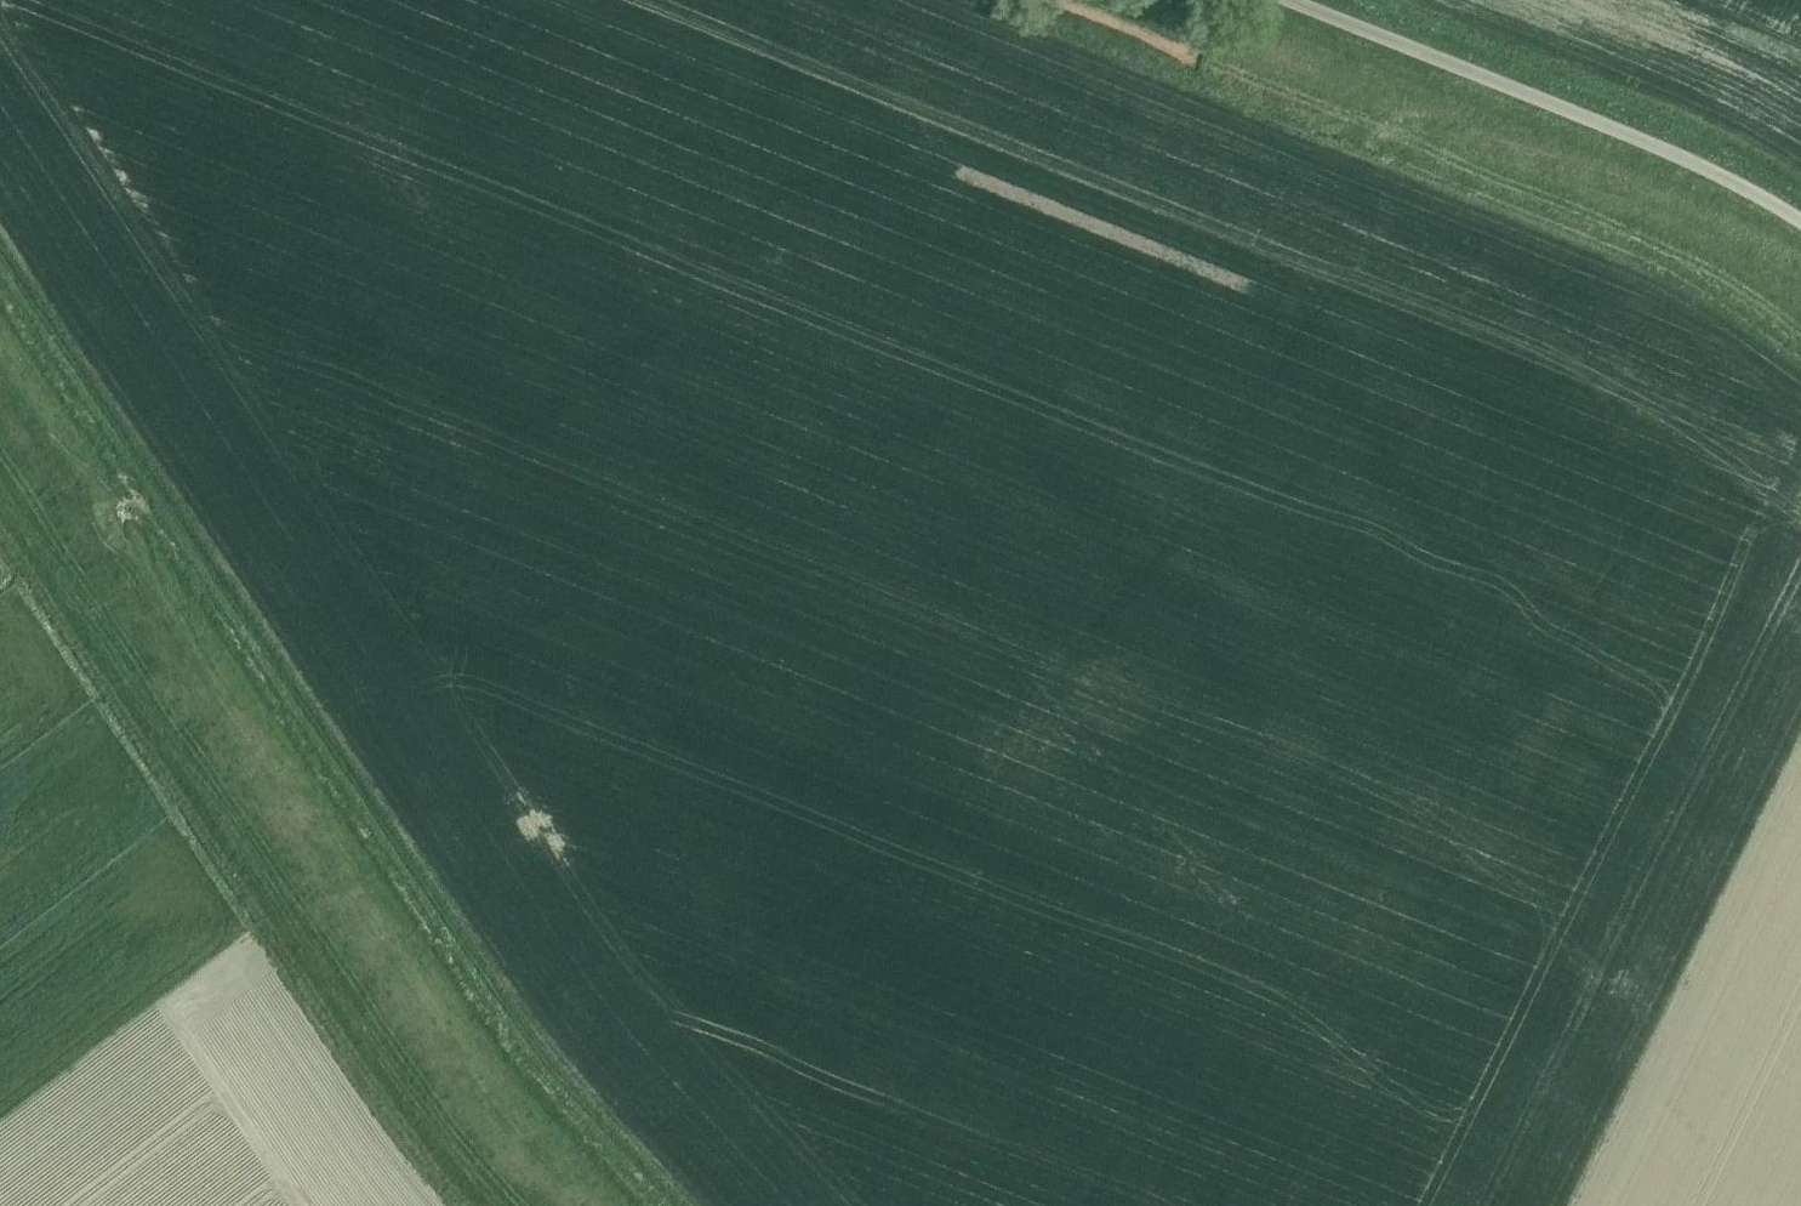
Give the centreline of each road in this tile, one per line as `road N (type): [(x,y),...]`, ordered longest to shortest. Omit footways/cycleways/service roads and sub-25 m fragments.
road 1 (unclassified): [(1800,226),(1678,163),(1275,0)]

